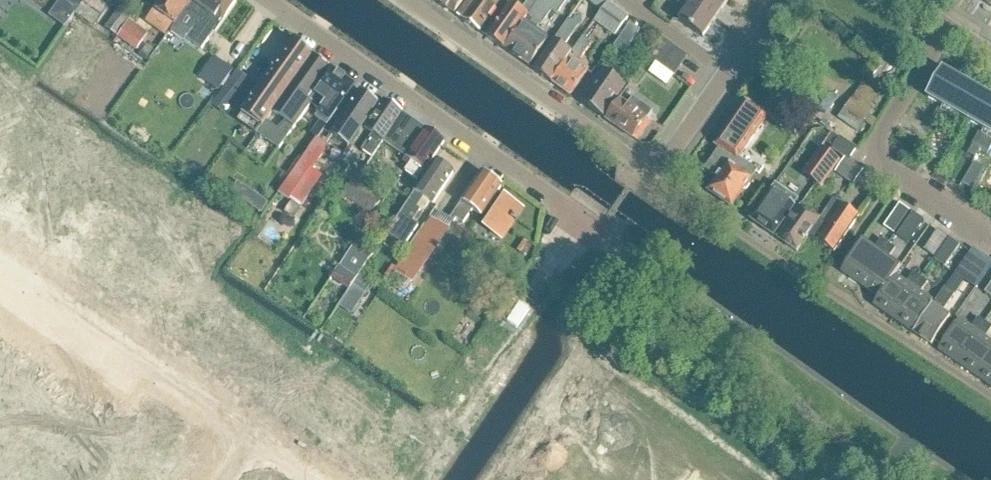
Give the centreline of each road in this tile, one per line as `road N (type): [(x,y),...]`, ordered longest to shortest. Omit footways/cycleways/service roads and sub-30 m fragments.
road 1 (residential): [(262,0),(614,250)]
road 2 (residential): [(659,166),(644,170),(400,0)]
road 3 (residential): [(251,440),(0,267)]
road 4 (residential): [(947,28),(878,151),(990,238)]
road 5 (residential): [(659,166),(779,0)]

